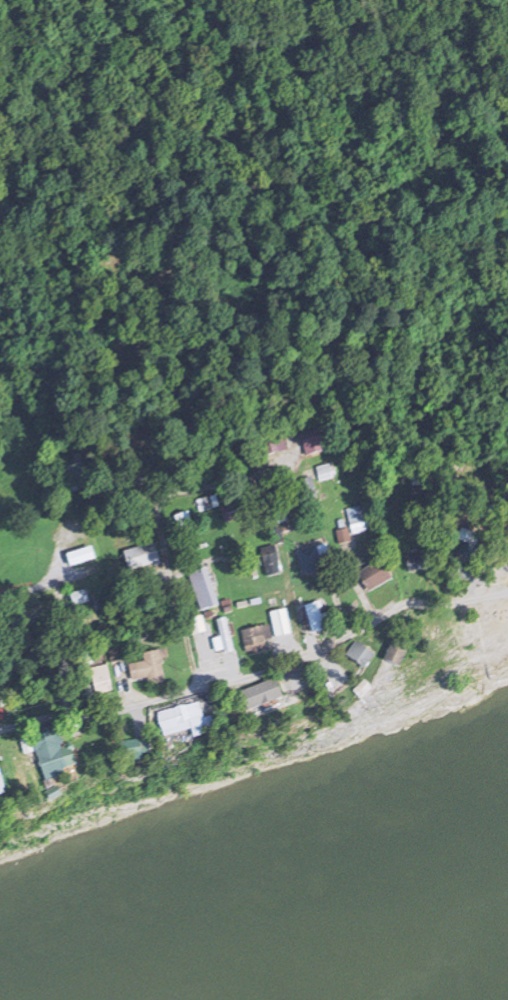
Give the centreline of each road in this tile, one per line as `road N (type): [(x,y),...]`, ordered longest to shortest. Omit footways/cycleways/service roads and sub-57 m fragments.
road 1 (residential): [(482,594),(398,603),(262,667),(83,716),(49,713),(0,725)]
road 2 (residential): [(200,682),(159,528),(164,491),(323,451)]

